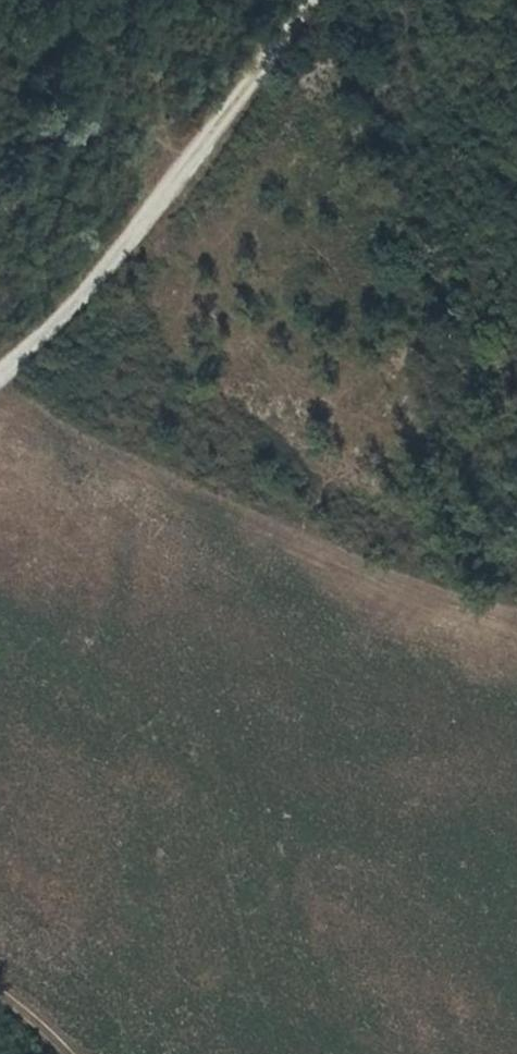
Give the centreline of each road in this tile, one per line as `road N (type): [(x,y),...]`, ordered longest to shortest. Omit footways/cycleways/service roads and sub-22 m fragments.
road 1 (track): [(0,391),(250,519),(516,612)]
road 2 (track): [(0,378),(116,254),(311,0)]

